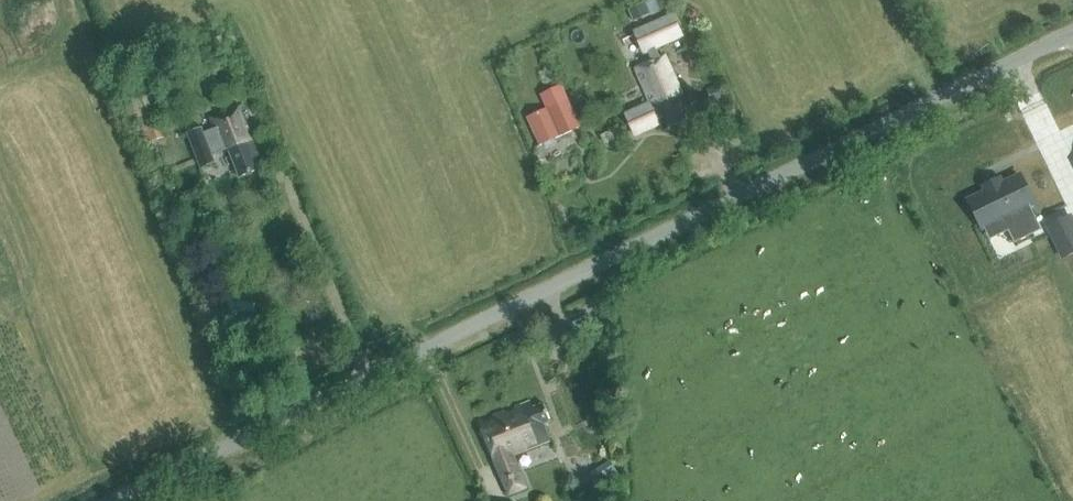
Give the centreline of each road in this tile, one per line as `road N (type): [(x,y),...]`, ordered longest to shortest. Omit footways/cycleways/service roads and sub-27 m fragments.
road 1 (unclassified): [(115,500),(1072,32)]

